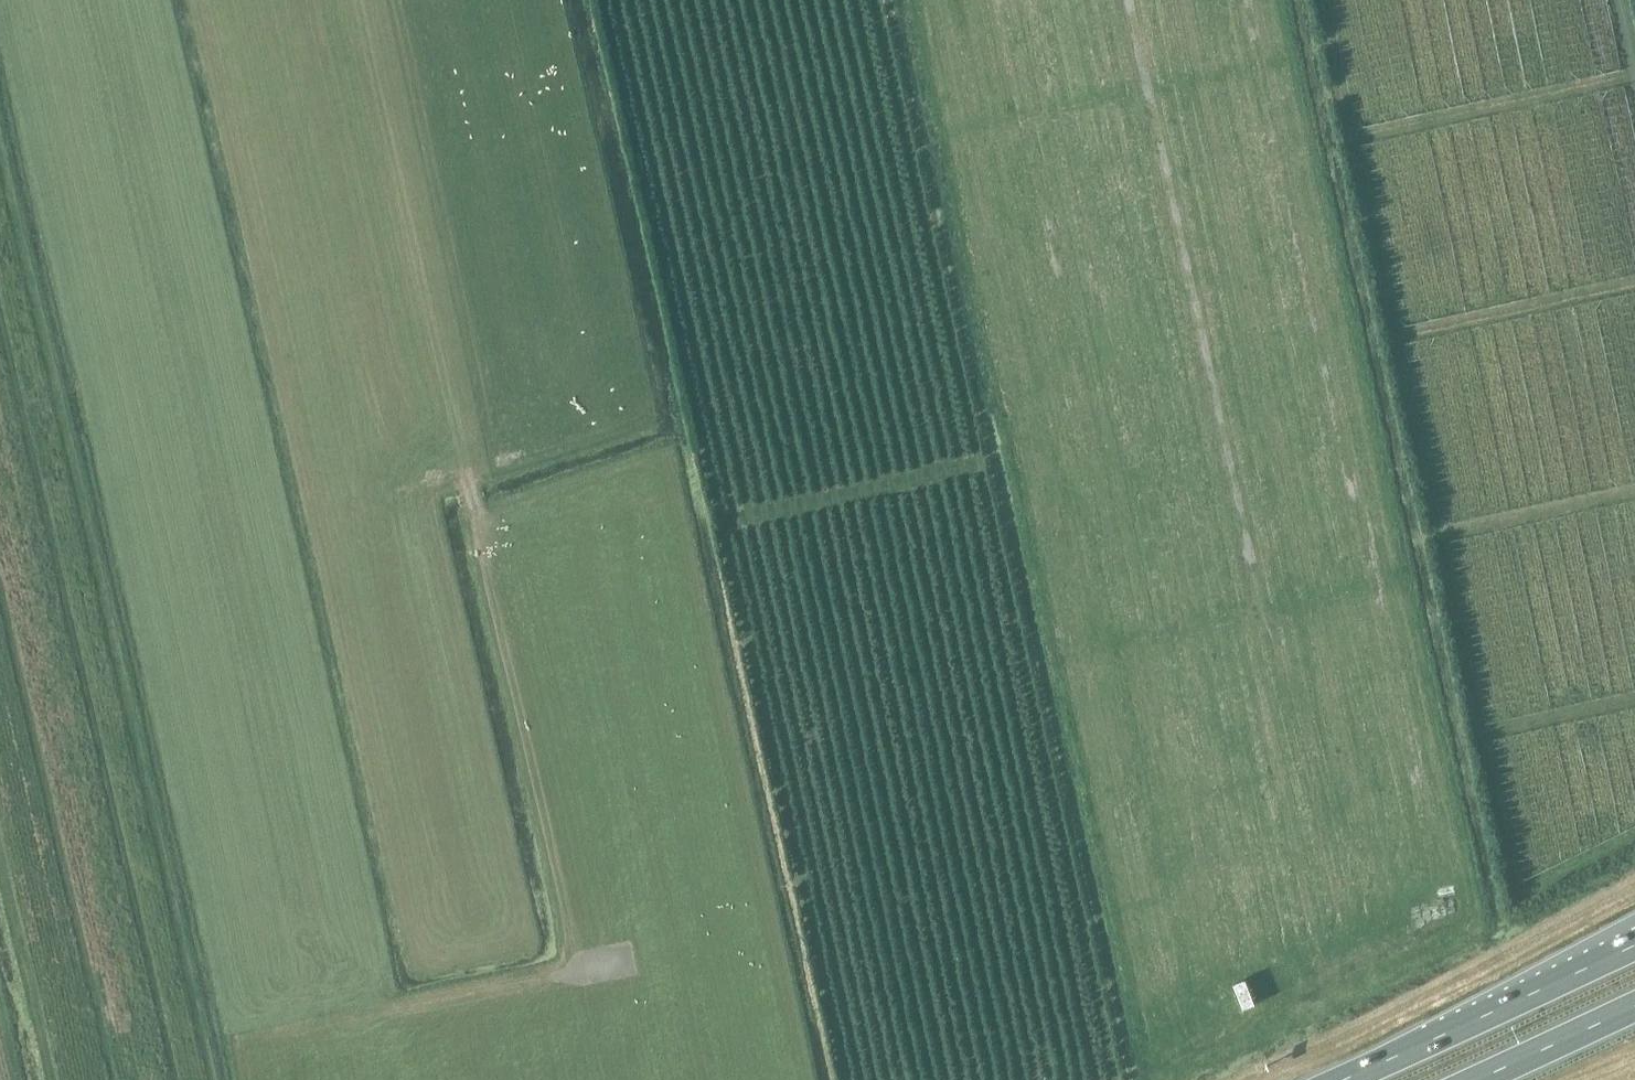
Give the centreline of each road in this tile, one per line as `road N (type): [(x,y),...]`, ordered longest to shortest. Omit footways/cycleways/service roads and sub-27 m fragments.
road 1 (trunk): [(1634,947),(1344,1079)]
road 2 (trunk): [(1474,1079),(1634,1006)]

